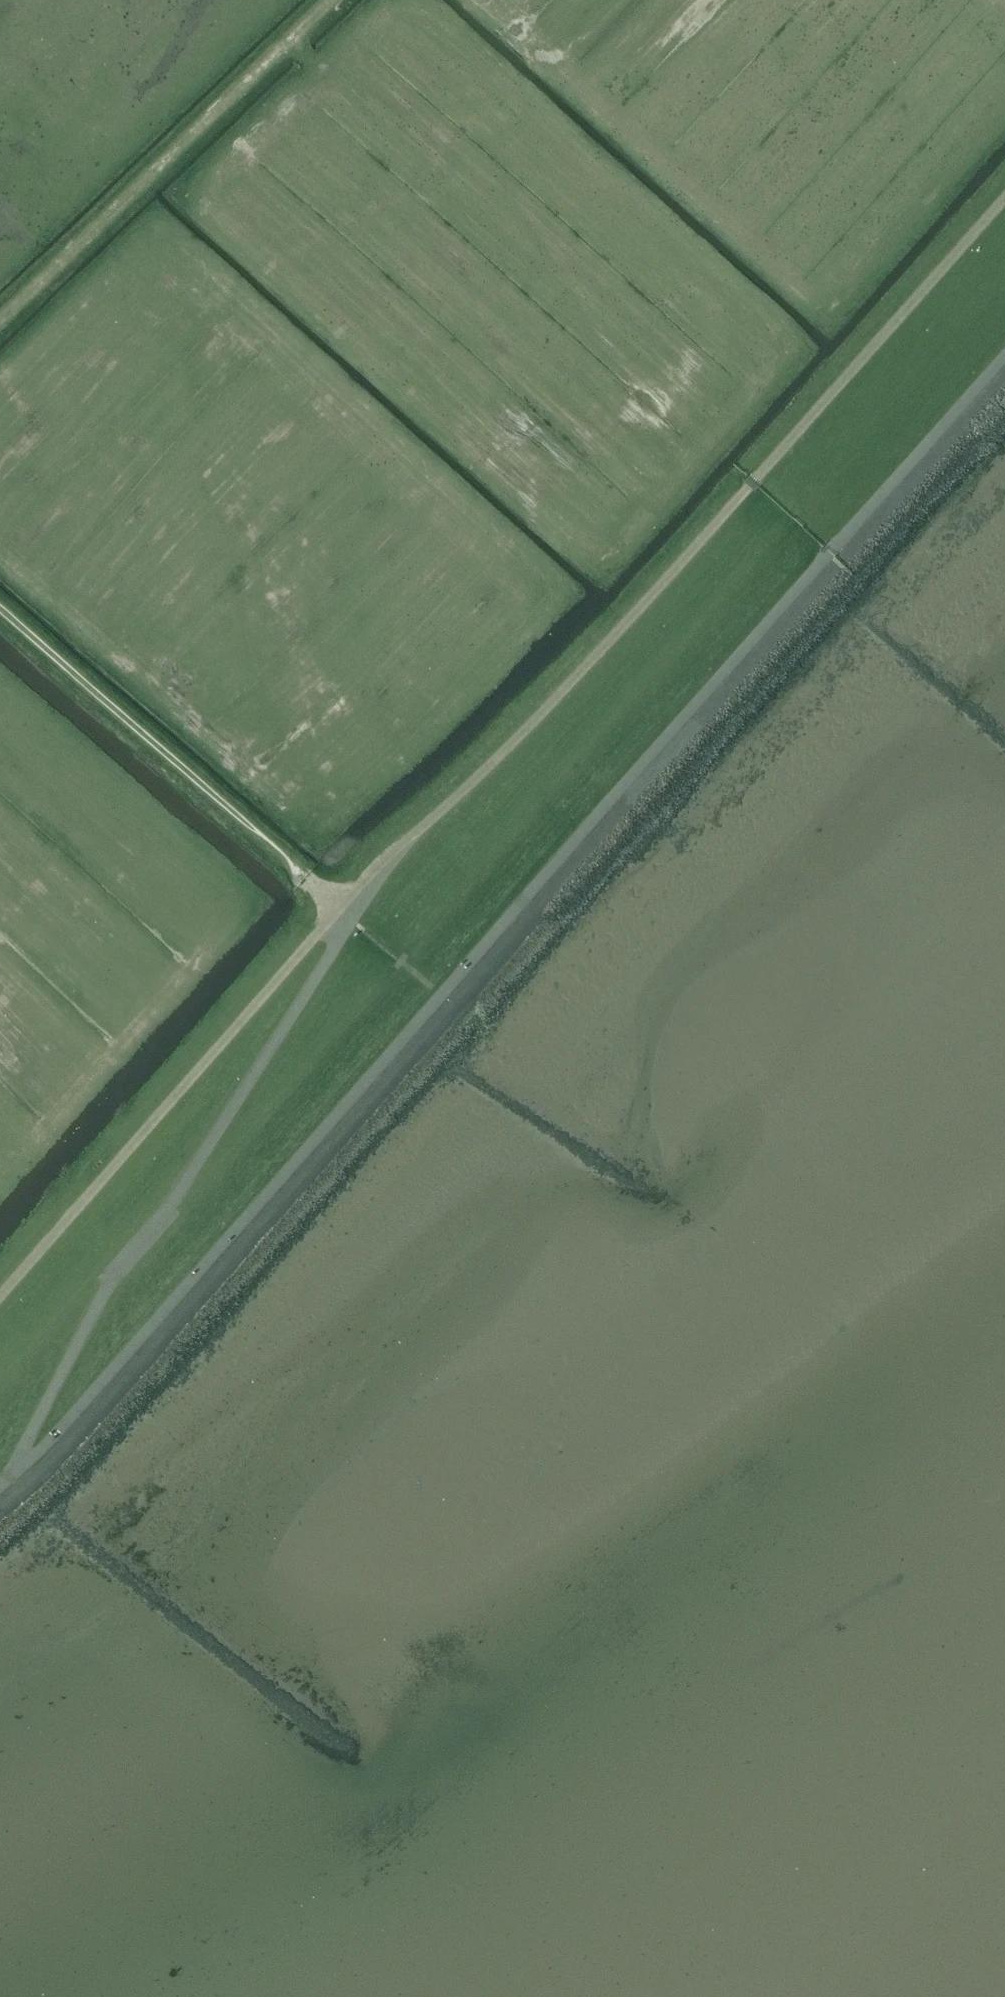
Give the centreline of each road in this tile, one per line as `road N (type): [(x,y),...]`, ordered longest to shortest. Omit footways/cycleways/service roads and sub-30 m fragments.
road 1 (track): [(0,321),(331,0)]
road 2 (track): [(0,607),(339,908)]

